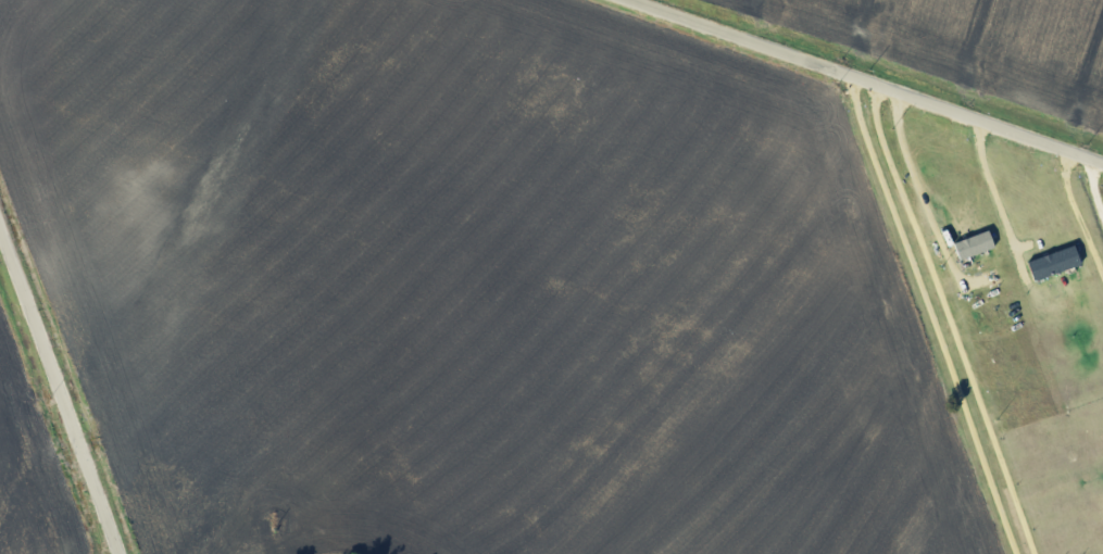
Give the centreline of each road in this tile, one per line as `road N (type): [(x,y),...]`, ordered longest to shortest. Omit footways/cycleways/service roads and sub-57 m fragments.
road 1 (tertiary): [(1102,161),(634,0)]
road 2 (residential): [(120,553),(0,227)]

